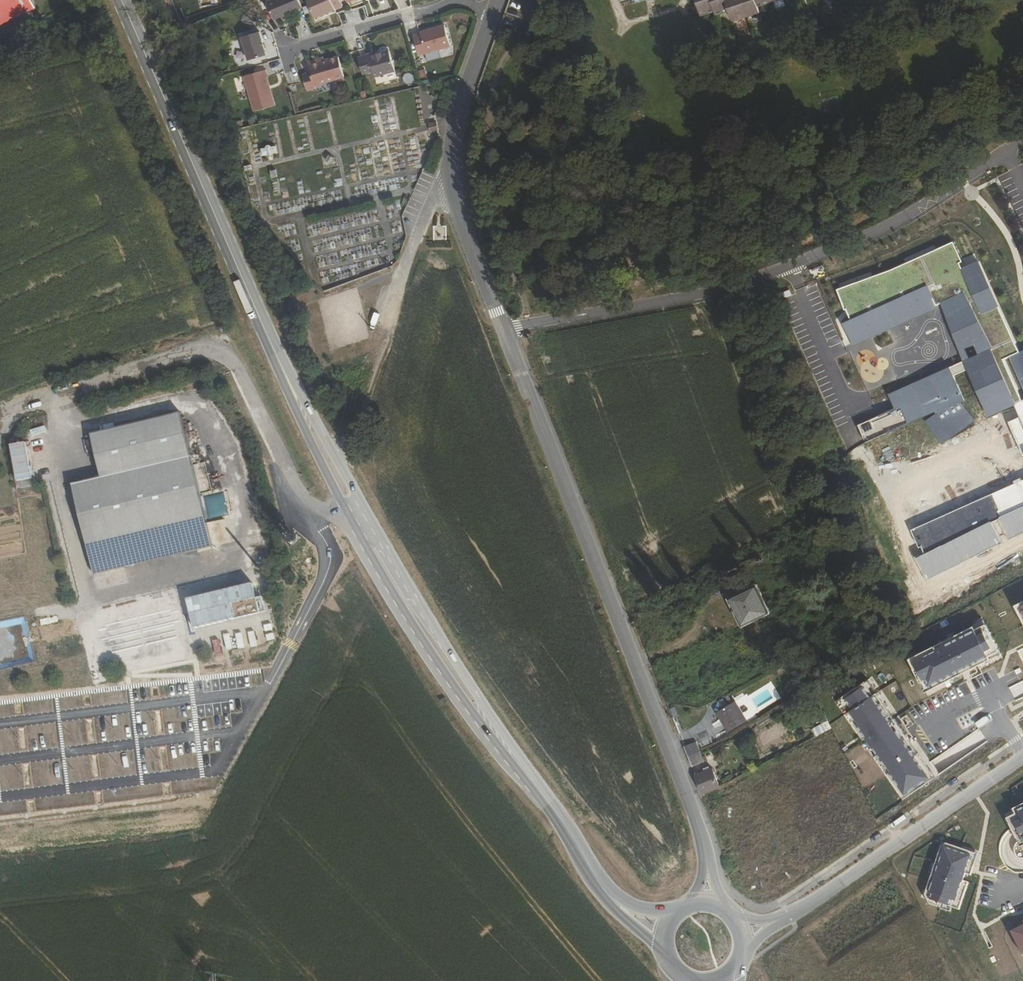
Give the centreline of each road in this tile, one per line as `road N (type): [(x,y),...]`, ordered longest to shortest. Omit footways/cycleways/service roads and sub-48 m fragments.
road 1 (secondary): [(260,321),(310,439),(402,609),(550,805)]
road 2 (secondary): [(550,805),(448,650),(260,321)]
road 3 (residential): [(505,333),(706,855)]
road 4 (residential): [(505,333),(768,273),(879,230),(1022,144)]
road 5 (track): [(0,414),(199,350),(228,359),(278,455),(323,516),(365,508)]
road 6 (secondary): [(120,0),(260,321)]
road 7 (residential): [(494,13),(462,98),(451,171),(505,333)]
road 8 (track): [(452,184),(431,201),(338,461)]
road 9 (residential): [(770,924),(1022,757)]
road 10 (residential): [(289,49),(454,4),(494,13)]
road 11 (residential): [(1022,751),(981,695),(925,729)]

